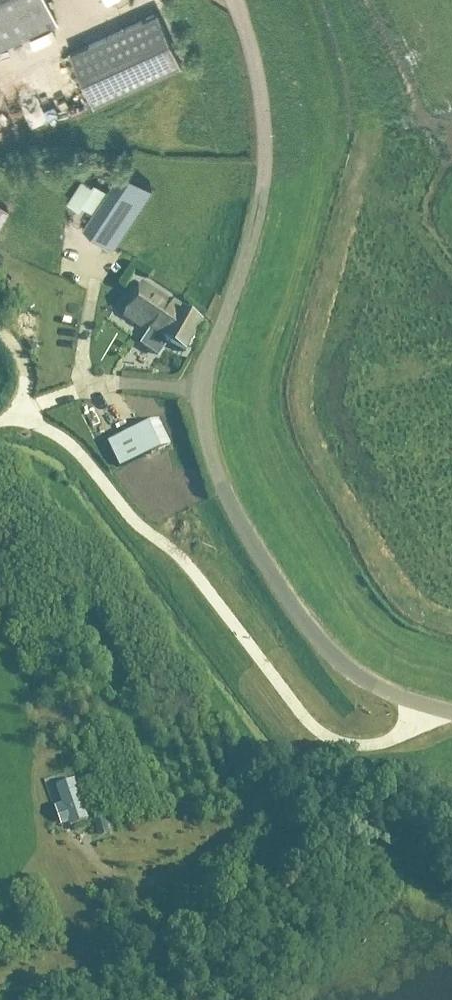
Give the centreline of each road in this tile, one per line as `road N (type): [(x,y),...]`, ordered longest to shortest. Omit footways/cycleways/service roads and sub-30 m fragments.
road 1 (unclassified): [(451,713),(371,685),(318,643),(239,523),(208,448),(204,382),(249,244),(264,164),(259,82),(234,0)]

